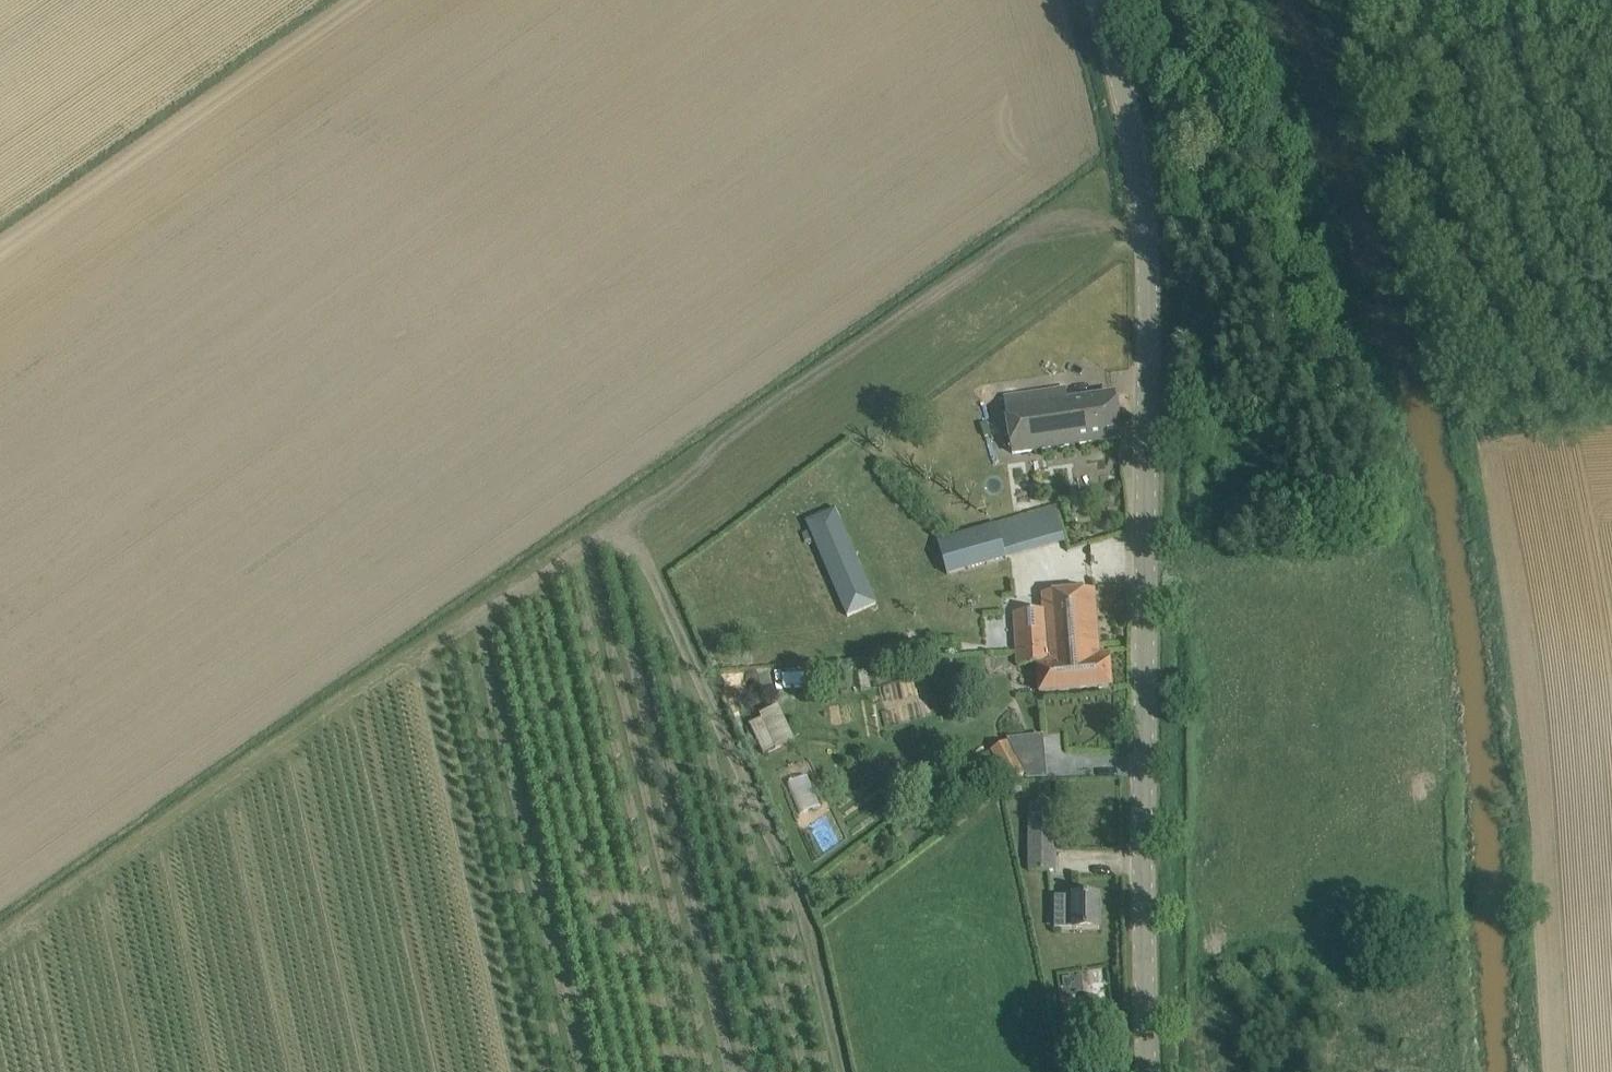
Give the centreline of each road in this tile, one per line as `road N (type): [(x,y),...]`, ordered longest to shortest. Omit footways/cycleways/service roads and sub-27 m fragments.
road 1 (unclassified): [(1153,1071),(1146,204),(1102,0)]

